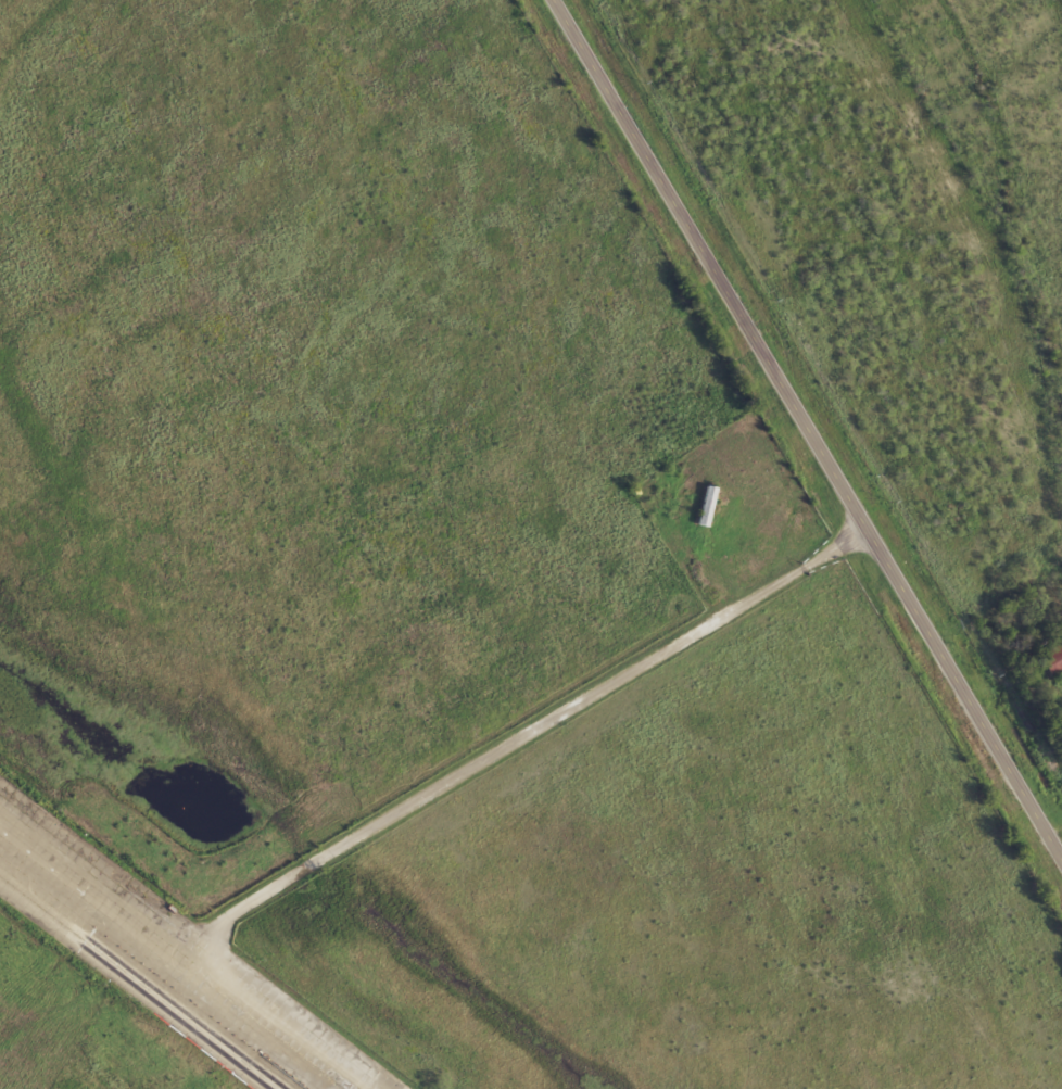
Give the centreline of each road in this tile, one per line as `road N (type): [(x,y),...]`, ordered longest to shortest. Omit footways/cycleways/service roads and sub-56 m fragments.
road 1 (secondary): [(1061,860),(554,0)]
road 2 (residential): [(216,921),(860,528)]

